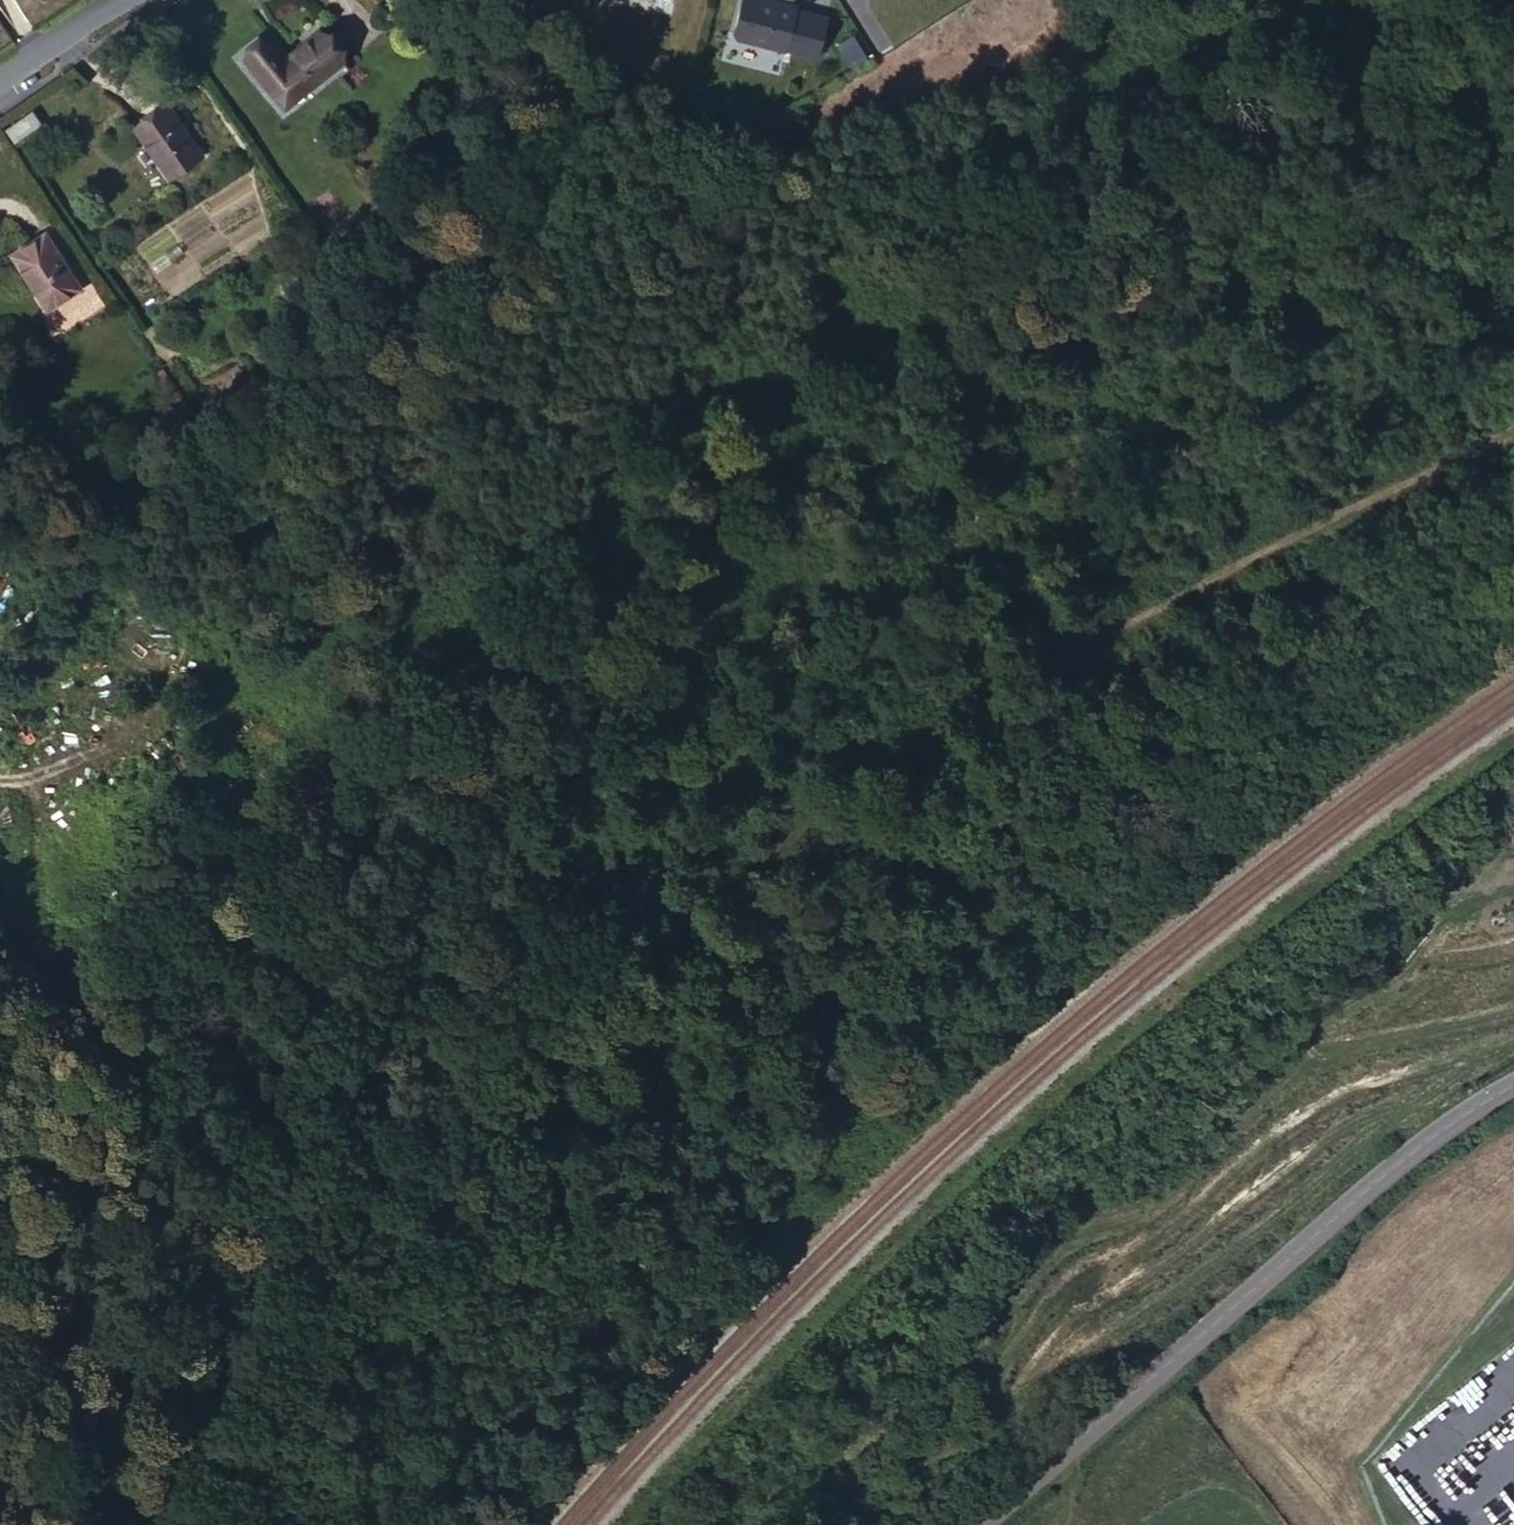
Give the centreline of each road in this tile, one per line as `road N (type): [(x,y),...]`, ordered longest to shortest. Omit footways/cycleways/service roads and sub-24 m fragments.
road 1 (track): [(1513,434),(1334,513),(919,739),(813,810),(580,1017),(338,1252),(112,1524)]
road 2 (tertiary): [(1513,1084),(1421,1144),(977,1524)]
road 3 (track): [(163,650),(85,749),(0,773)]
road 4 (tertiary): [(0,84),(123,0)]

